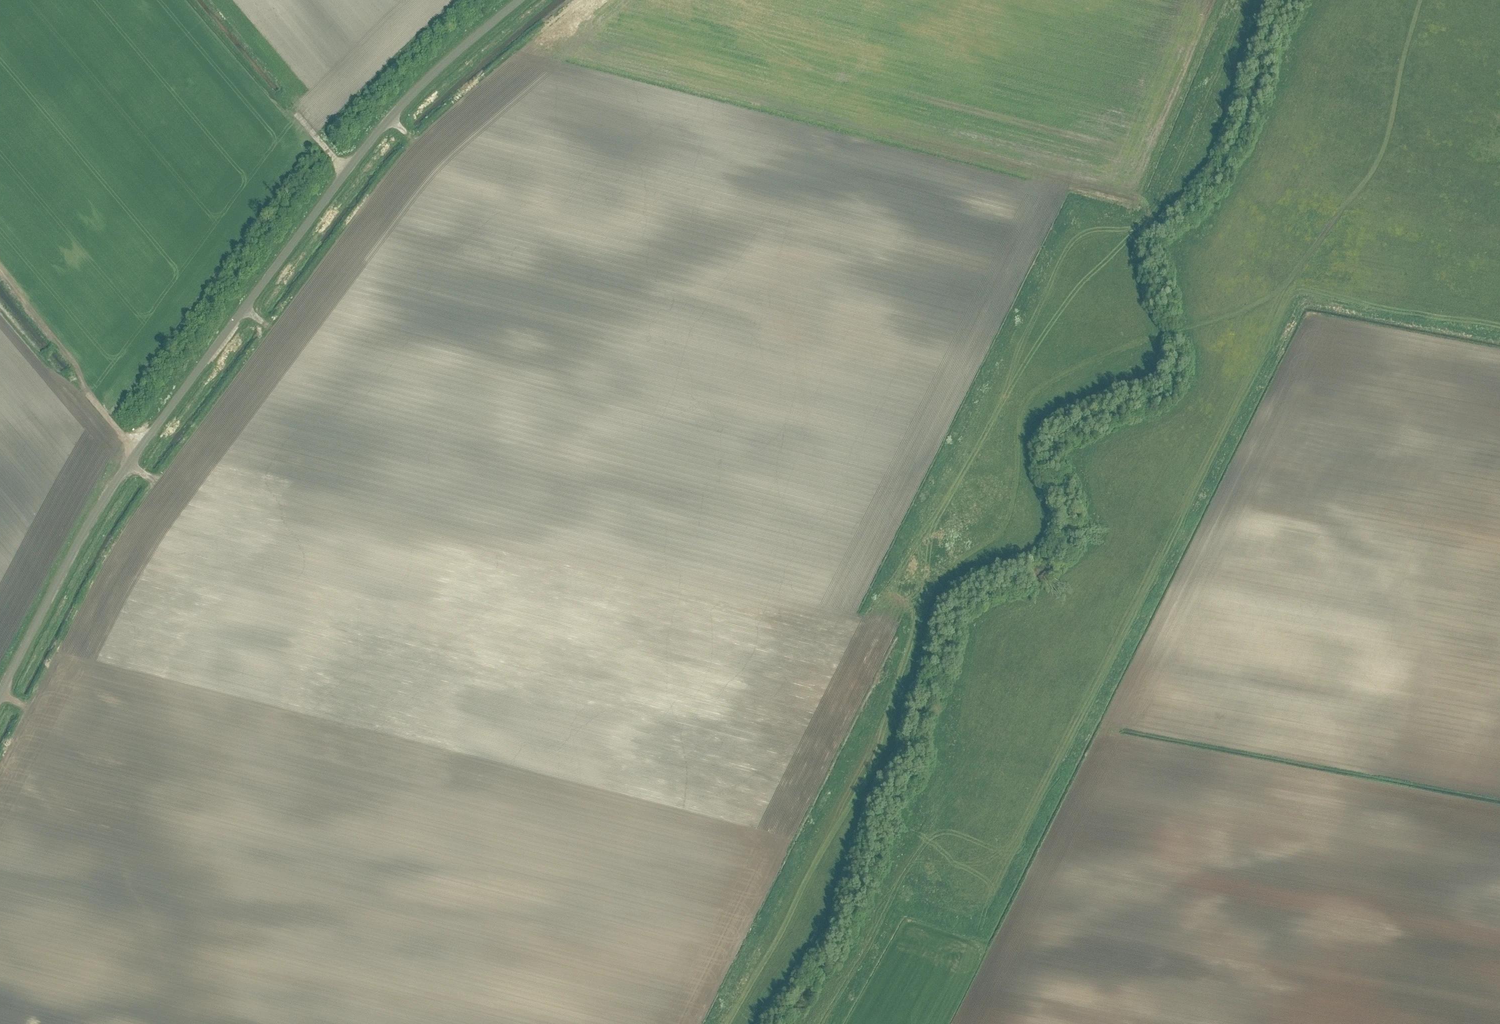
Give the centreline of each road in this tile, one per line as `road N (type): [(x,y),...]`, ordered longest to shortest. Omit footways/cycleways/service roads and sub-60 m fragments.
road 1 (unclassified): [(0,694),(124,472),(377,133),(522,0)]

